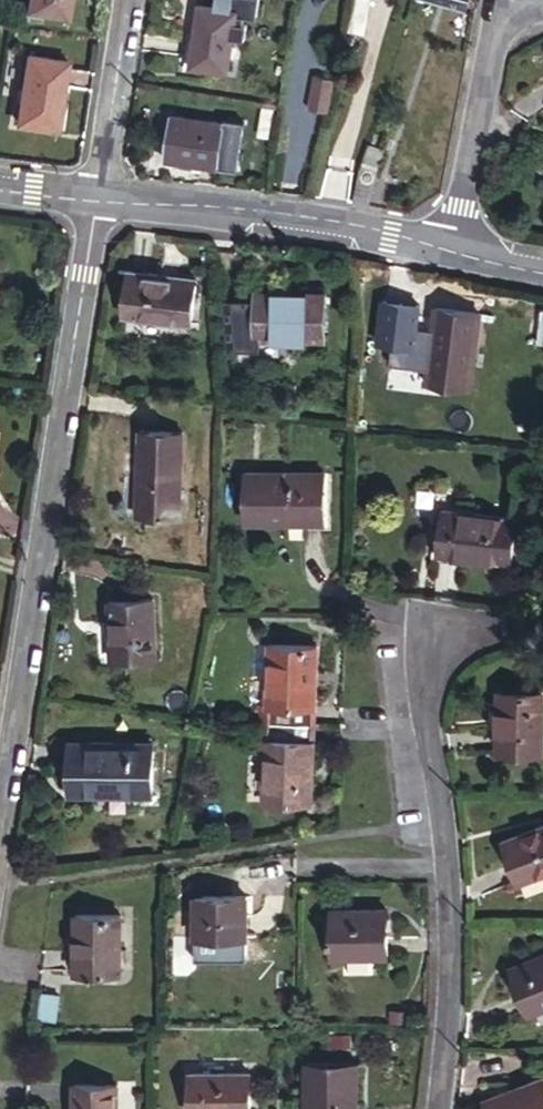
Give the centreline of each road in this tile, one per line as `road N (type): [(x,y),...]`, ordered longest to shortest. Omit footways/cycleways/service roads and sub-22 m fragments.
road 1 (residential): [(0,802),(98,200)]
road 2 (residential): [(439,1108),(453,903),(425,685),(443,632)]
road 3 (unclassified): [(98,200),(360,223),(449,246)]
road 4 (residential): [(449,246),(501,0)]
road 5 (residential): [(126,0),(98,200)]

